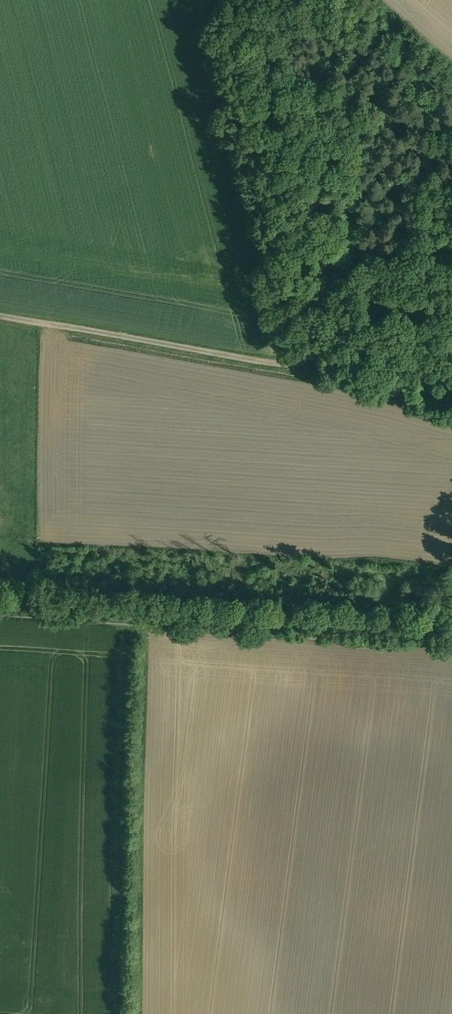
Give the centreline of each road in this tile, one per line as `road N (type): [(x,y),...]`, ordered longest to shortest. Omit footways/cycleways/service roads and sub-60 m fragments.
road 1 (track): [(451,648),(0,614)]
road 2 (track): [(313,342),(293,369),(0,322)]

